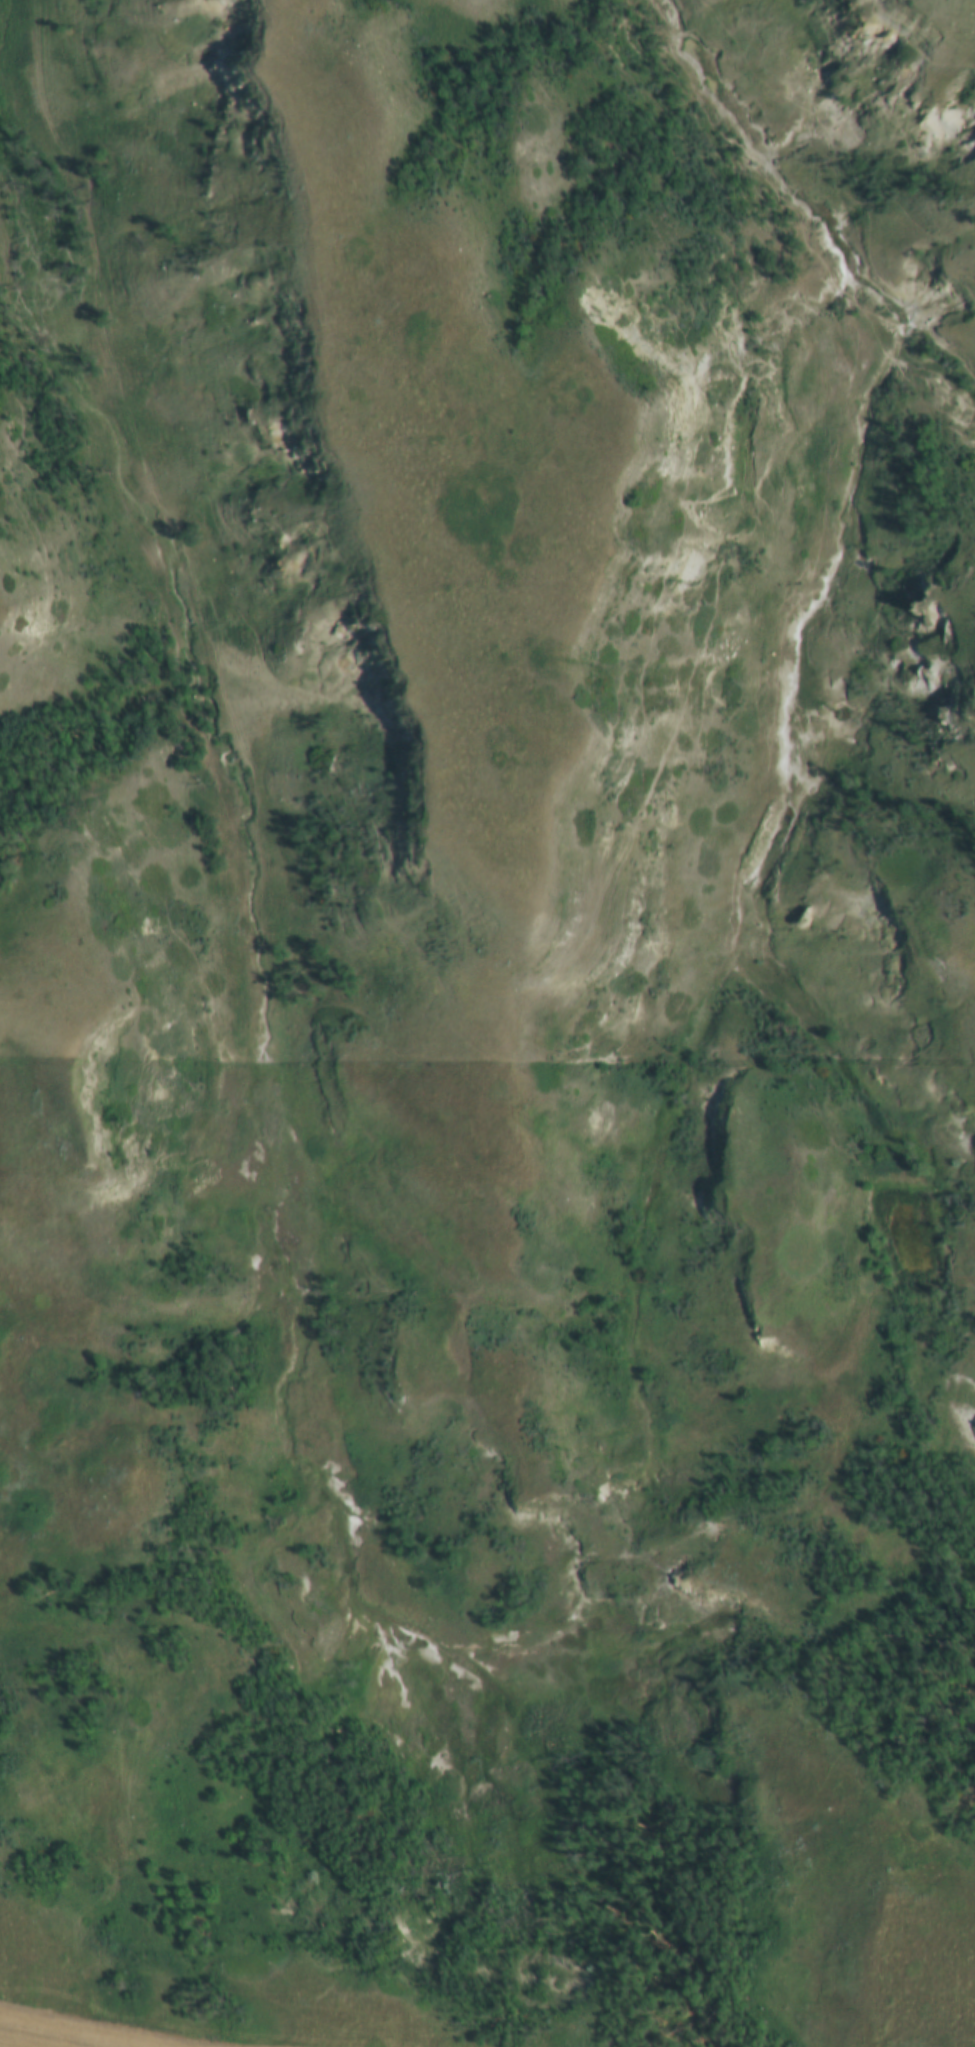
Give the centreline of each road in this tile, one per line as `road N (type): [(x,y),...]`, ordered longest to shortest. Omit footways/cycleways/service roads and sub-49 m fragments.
road 1 (track): [(0,2013),(87,2018),(174,1994)]

